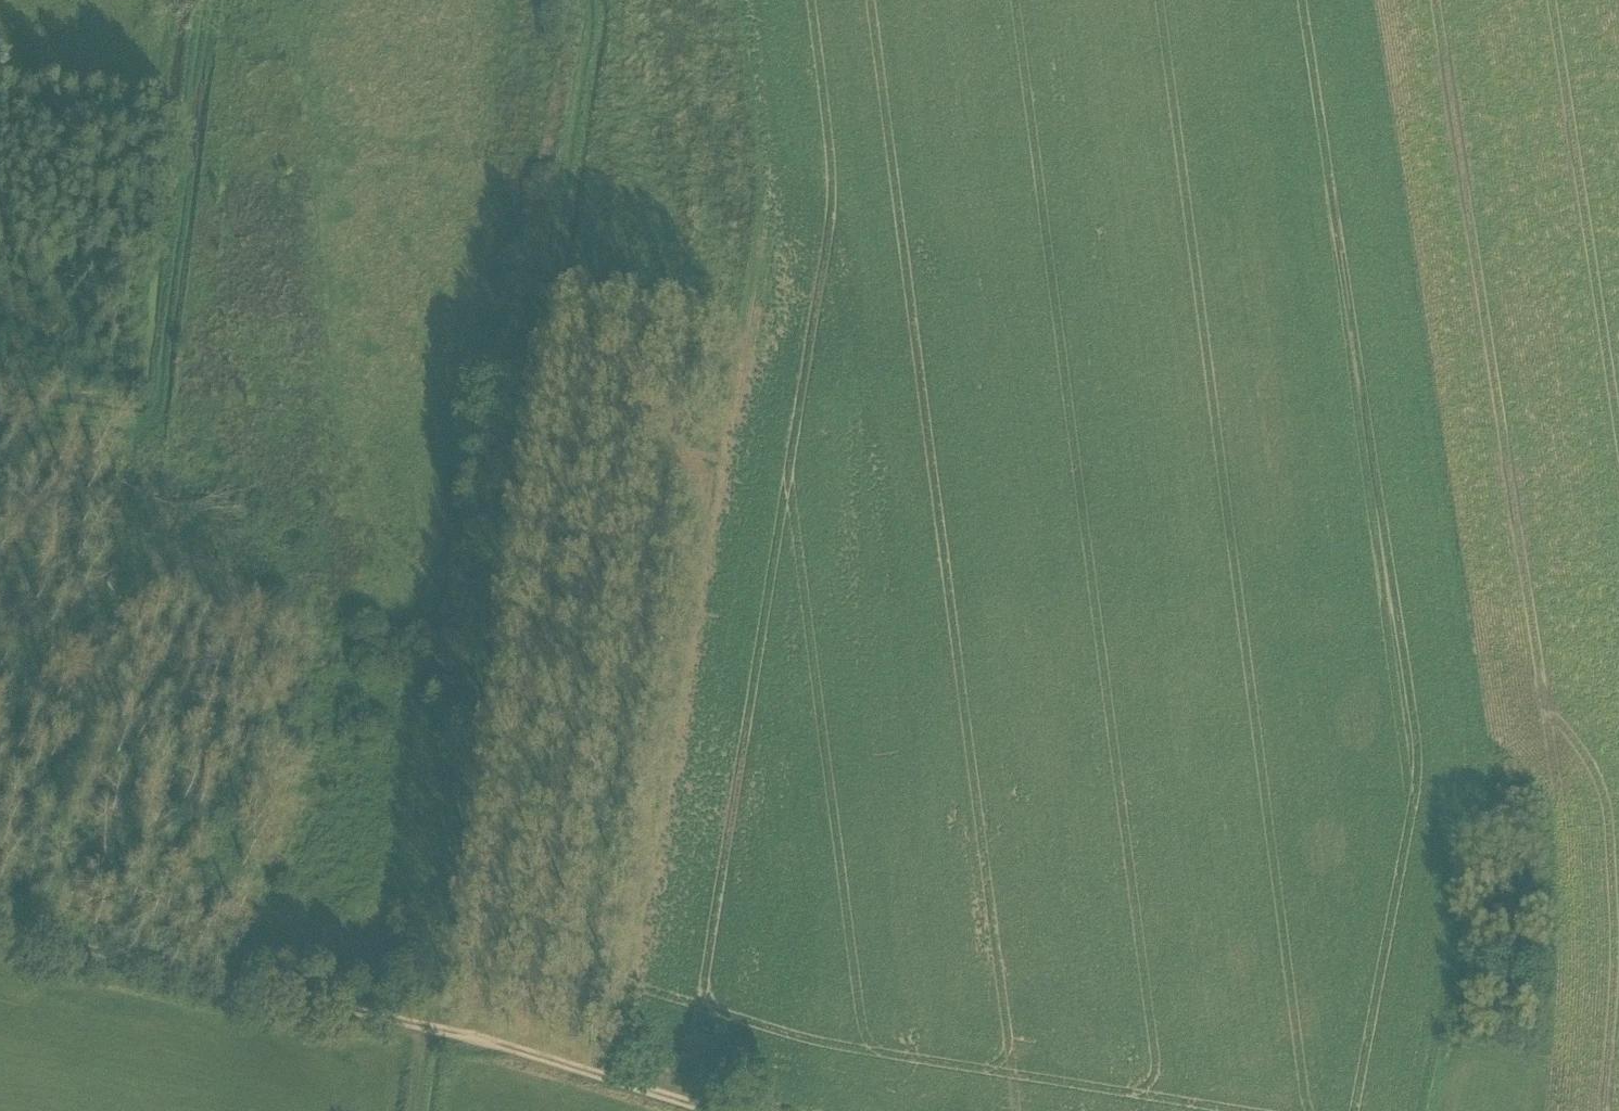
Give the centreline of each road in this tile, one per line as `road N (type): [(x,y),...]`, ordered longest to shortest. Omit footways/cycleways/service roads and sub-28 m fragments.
road 1 (track): [(430,1032),(0,934)]
road 2 (track): [(715,1110),(430,1032)]

